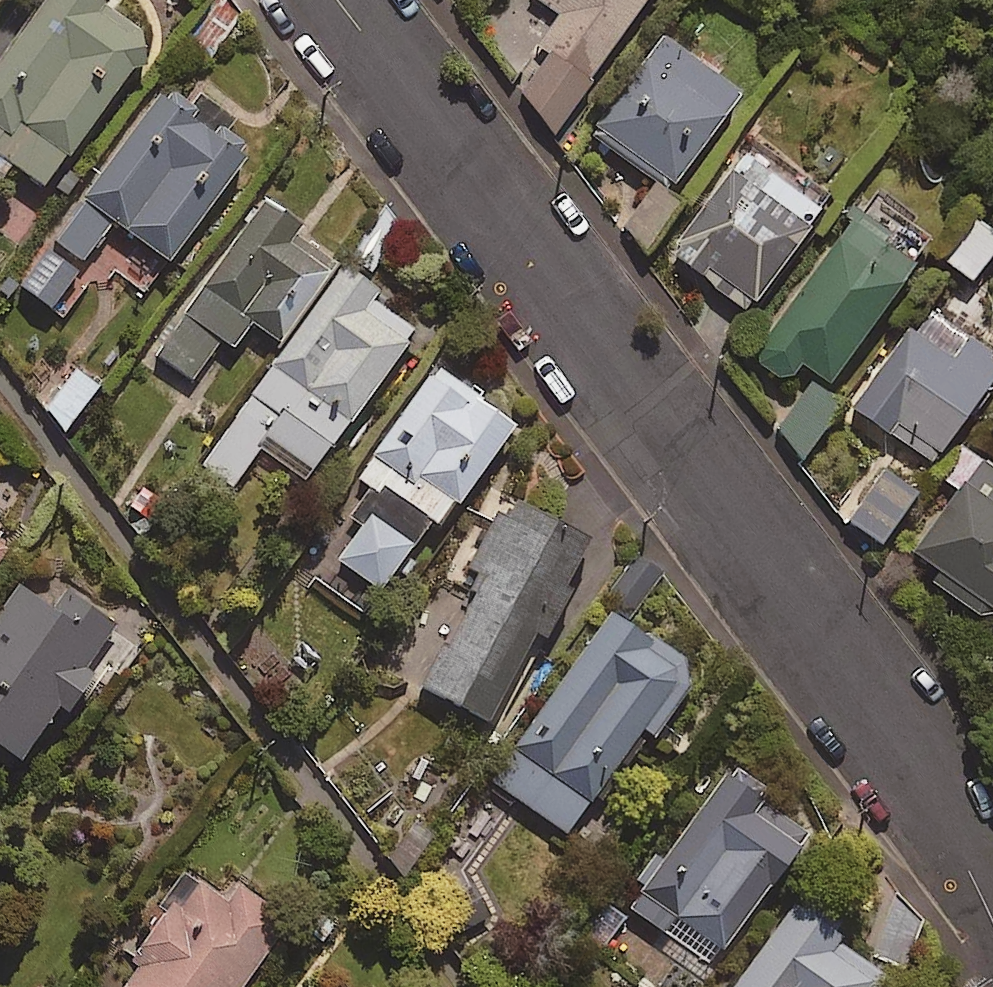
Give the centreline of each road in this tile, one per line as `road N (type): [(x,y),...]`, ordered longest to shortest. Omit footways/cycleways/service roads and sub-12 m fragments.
road 1 (residential): [(337,0),(879,719),(992,932)]

